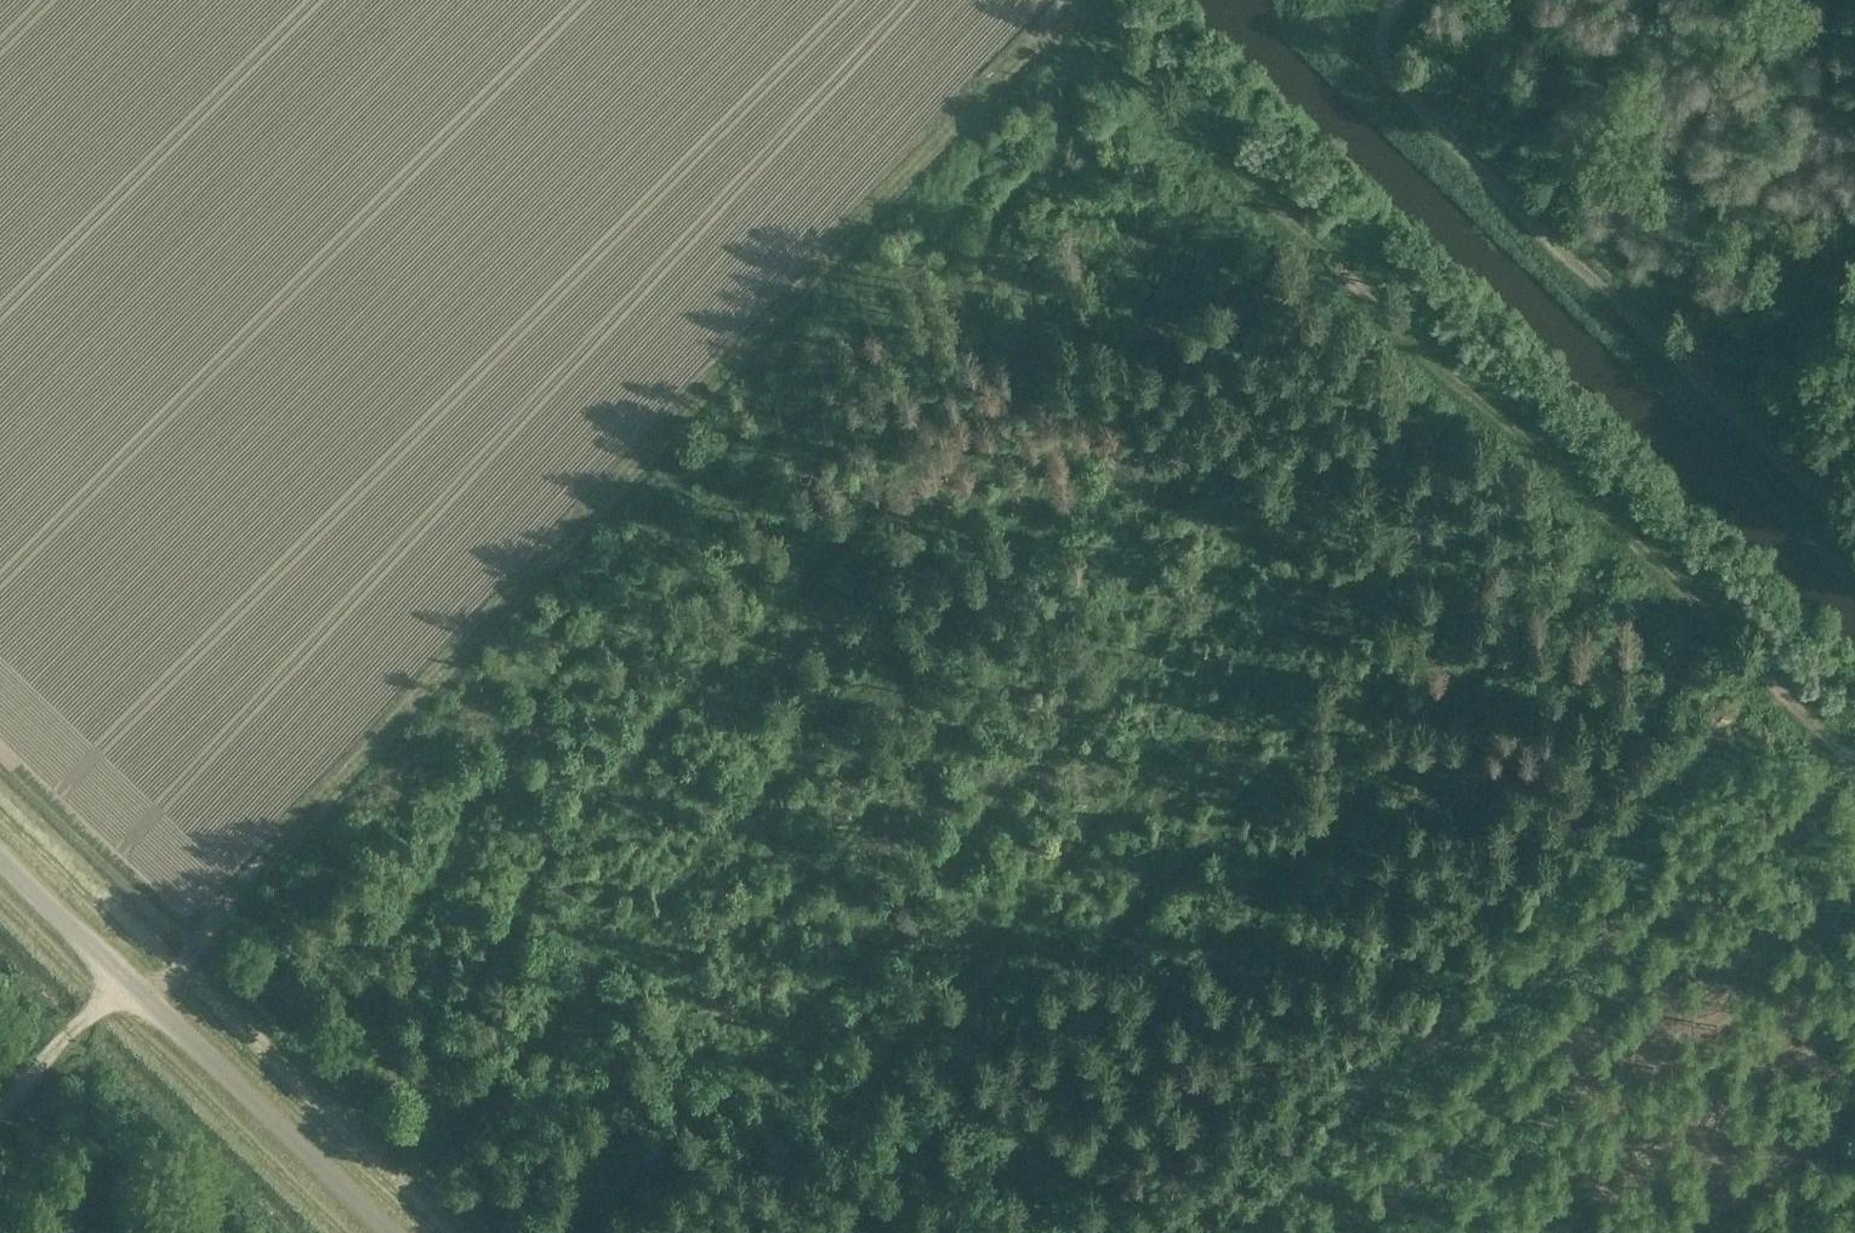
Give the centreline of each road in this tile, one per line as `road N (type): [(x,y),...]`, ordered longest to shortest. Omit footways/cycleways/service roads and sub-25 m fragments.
road 1 (track): [(154,1004),(1023,70),(1081,41)]
road 2 (unclassified): [(391,1232),(0,857)]
road 3 (track): [(128,982),(0,1123)]

